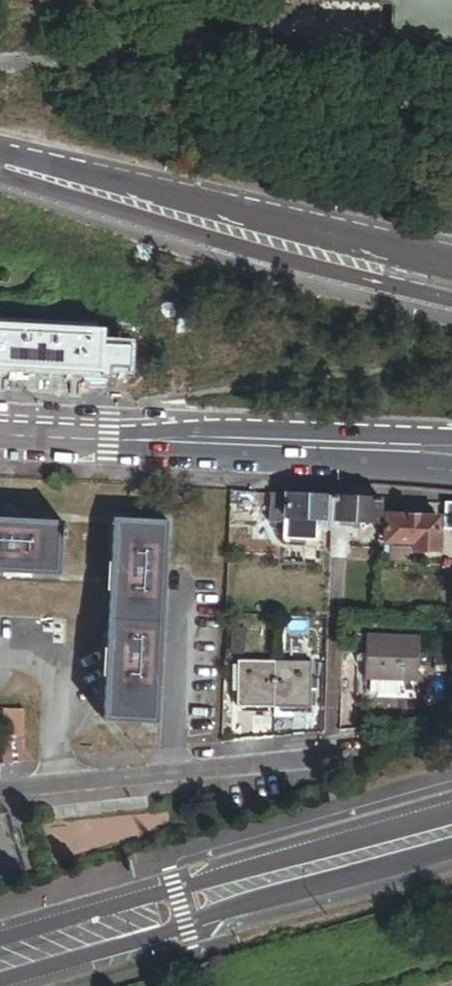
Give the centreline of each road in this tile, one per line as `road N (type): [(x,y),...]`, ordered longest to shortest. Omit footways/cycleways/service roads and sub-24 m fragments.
road 1 (tertiary): [(0,166),(451,293)]
road 2 (tertiary): [(451,815),(0,940)]
road 3 (tertiary): [(451,268),(0,161)]
road 4 (unknown): [(45,985),(265,924),(451,858)]
road 5 (secondary): [(451,441),(52,437)]
road 6 (secondary): [(52,437),(106,450),(430,463)]
road 7 (residential): [(0,787),(360,755)]

